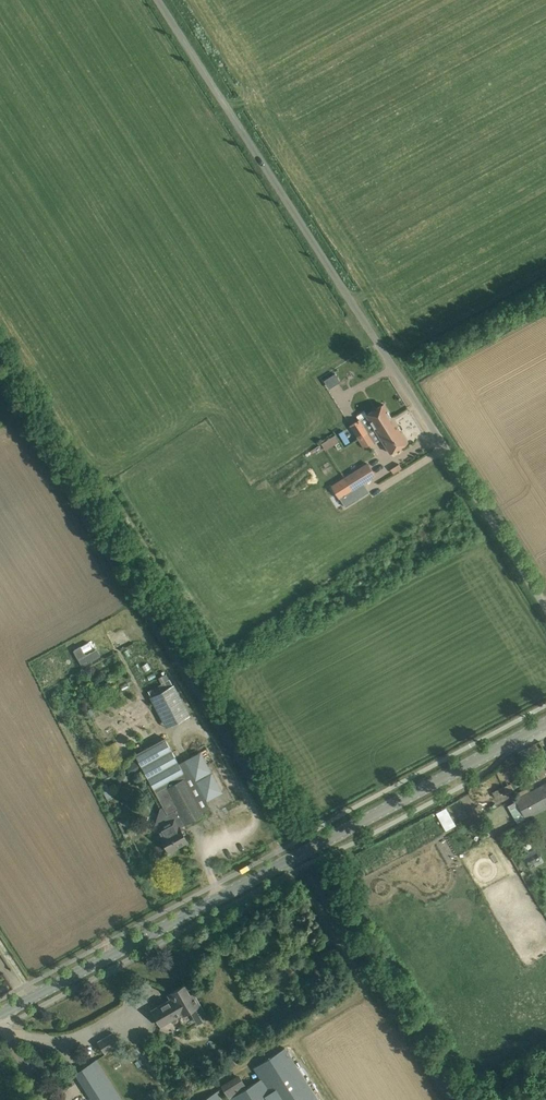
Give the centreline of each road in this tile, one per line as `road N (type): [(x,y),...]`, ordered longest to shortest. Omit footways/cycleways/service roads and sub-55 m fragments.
road 1 (unclassified): [(545,608),(159,0)]
road 2 (tertiary): [(0,1014),(545,724)]

